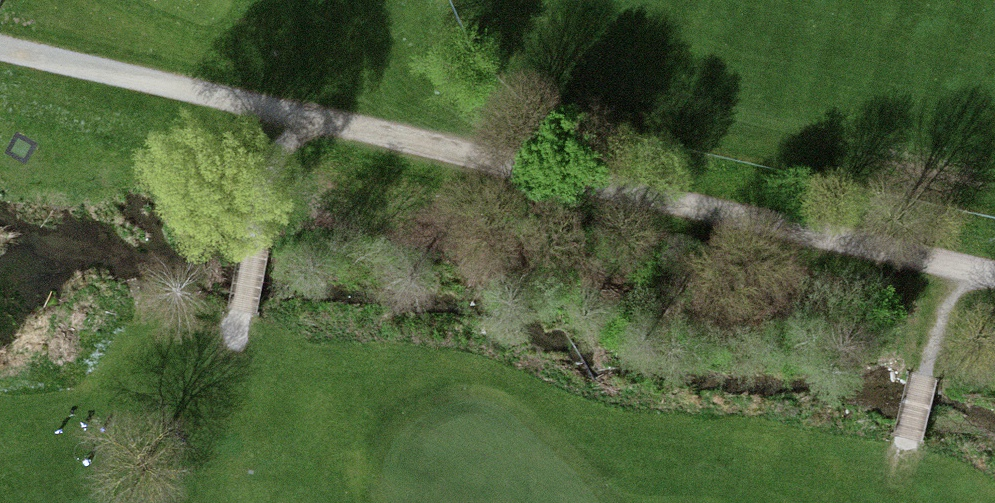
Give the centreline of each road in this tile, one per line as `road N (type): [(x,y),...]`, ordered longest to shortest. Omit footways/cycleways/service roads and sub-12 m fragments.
road 1 (track): [(0,58),(994,286)]
road 2 (track): [(295,126),(269,189),(236,368)]
road 3 (track): [(967,279),(944,319),(901,486)]

